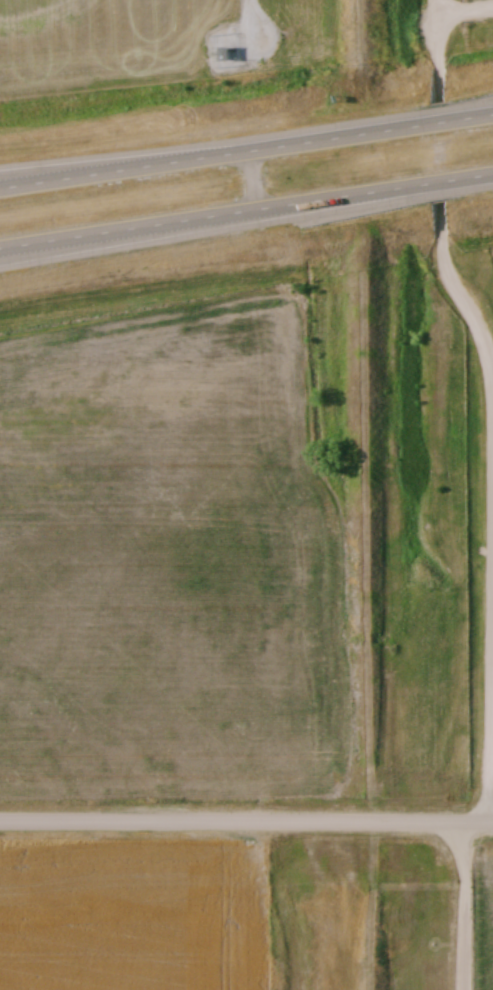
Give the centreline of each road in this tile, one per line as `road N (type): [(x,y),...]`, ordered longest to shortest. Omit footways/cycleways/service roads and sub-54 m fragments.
road 1 (motorway): [(492,111),(0,185)]
road 2 (motorway): [(0,248),(492,175)]
road 3 (tertiary): [(0,826),(492,823)]
road 4 (residential): [(492,823),(492,629)]
road 5 (residential): [(492,358),(485,329),(445,266),(440,215)]
road 6 (motorway): [(152,162),(0,177)]

